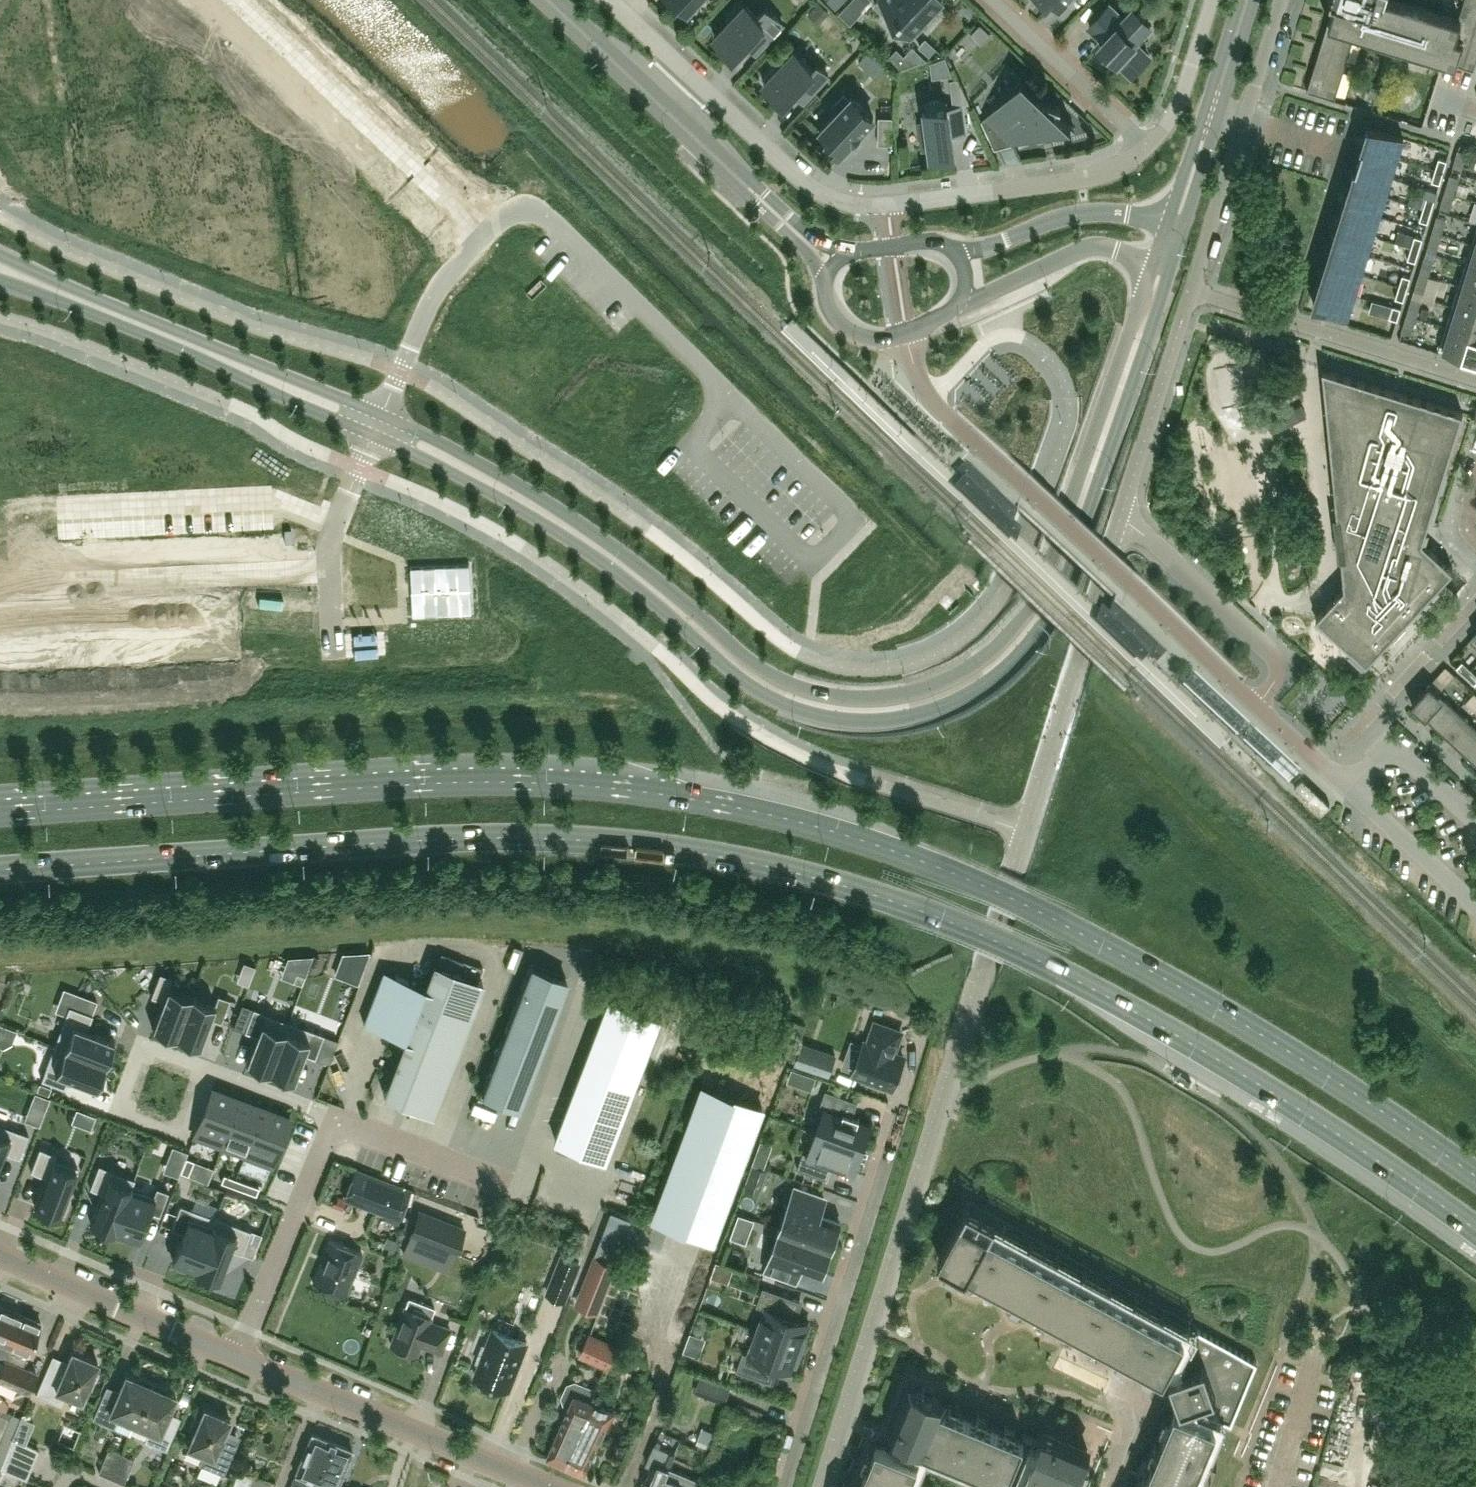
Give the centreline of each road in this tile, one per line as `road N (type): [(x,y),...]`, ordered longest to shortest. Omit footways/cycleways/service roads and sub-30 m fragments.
road 1 (primary): [(0,868),(557,838),(764,863),(875,892),(1031,956),(1257,1079),(1475,1229)]
road 2 (primary): [(1475,1175),(1344,1084),(1066,926),(912,855),(822,826),(630,786),(532,780),(0,811)]
road 3 (secondary): [(372,432),(556,529),(783,703),(854,720),(913,714),(992,678),(1046,619),(1157,310),(1163,264)]
road 4 (secondary): [(1163,264),(1140,301),(1031,605),(981,658),(903,694),(845,697),(766,669),(563,509),(380,413)]
road 5 (residential): [(337,520),(273,496),(24,507),(28,581),(328,570)]
road 6 (residential): [(610,0),(787,167),(847,203),(882,205),(1092,177),(1147,145)]
road 7 (residential): [(1324,764),(936,401),(907,331)]
road 8 (unclassified): [(380,413),(441,279),(523,208),(550,216),(733,396)]
road 9 (secondary): [(380,413),(0,253)]
road 10 (secondary): [(0,279),(372,432)]
road 11 (residential): [(902,1108),(785,1486)]
road 12 (tertiary): [(555,1486),(238,1353)]
road 13 (secondary): [(758,194),(550,0)]
road 14 (tertiary): [(238,1353),(0,1251)]
road 15 (residential): [(238,1353),(336,1119)]
road 16 (secondary): [(1173,225),(1080,214),(991,244),(950,246)]
road 17 (secondary): [(956,312),(1080,250),(1163,264)]
road 18 (residential): [(1147,145),(994,0)]
road 19 (residential): [(210,1072),(143,1047),(119,1113),(183,1137)]
road 20 (residential): [(336,1119),(531,1193)]
road 21 (residential): [(1392,745),(1364,718),(1475,601)]
road 22 (residential): [(1192,291),(1245,117)]
road 23 (residential): [(1353,789),(1475,904)]
road 24 (residential): [(1211,0),(1181,95),(1147,145)]
road 25 (residential): [(336,1119),(210,1072)]
road 26 (residential): [(1114,1486),(1145,1407),(1108,1374)]
road 27 (secondary): [(1213,108),(1173,225)]
road 28 (secondary): [(828,273),(827,303),(843,325),(871,336),(907,331)]
road 29 (residential): [(1245,117),(1282,0)]

